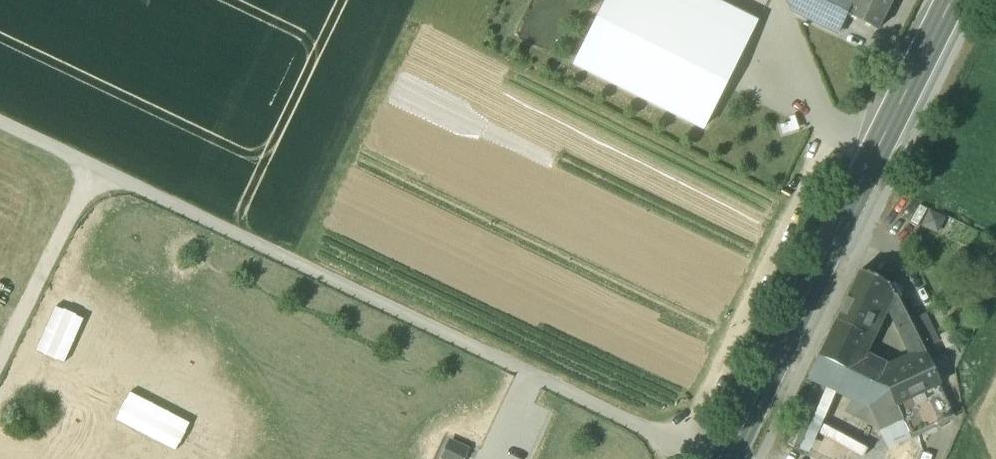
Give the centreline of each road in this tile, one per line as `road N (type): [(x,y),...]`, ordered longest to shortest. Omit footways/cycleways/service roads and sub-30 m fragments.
road 1 (primary): [(731,458),(955,0)]
road 2 (track): [(828,128),(673,458)]
road 3 (track): [(99,165),(0,369)]

